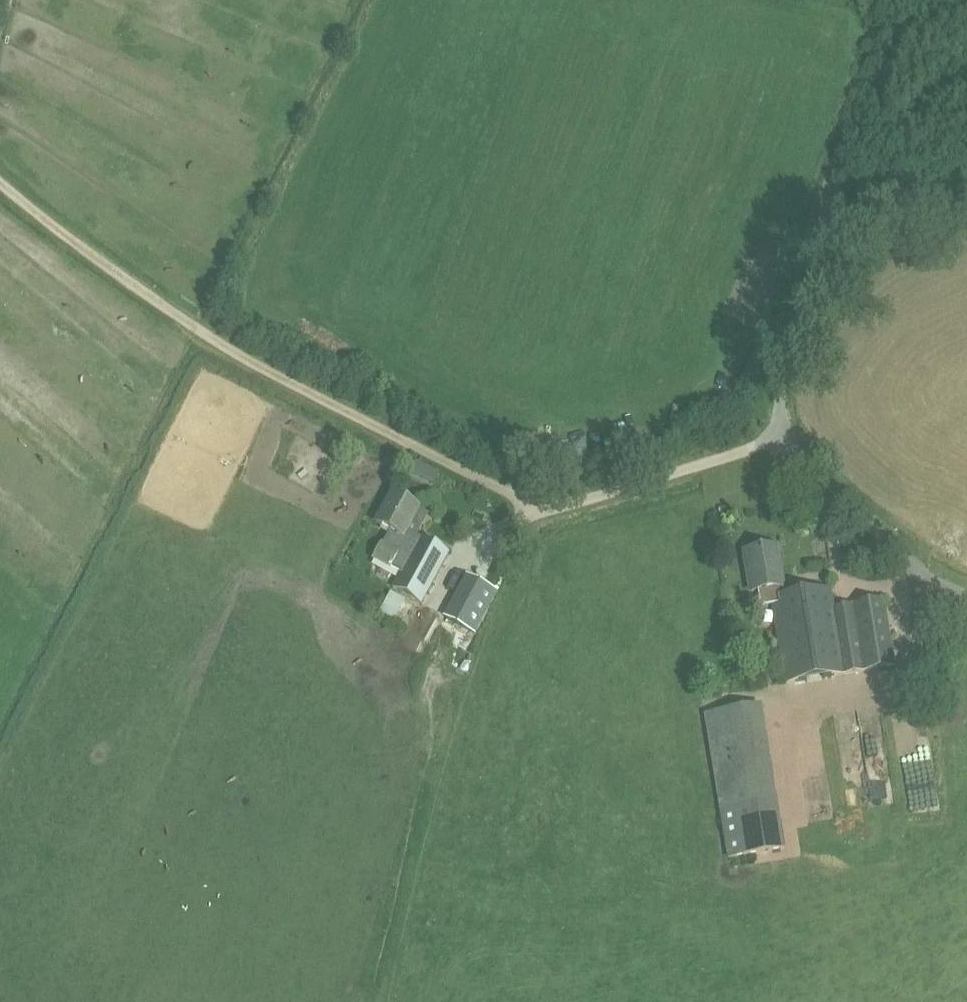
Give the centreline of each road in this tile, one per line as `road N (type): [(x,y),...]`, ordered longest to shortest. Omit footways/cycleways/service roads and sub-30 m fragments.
road 1 (track): [(0,179),(65,239),(174,313),(535,513),(787,440)]
road 2 (unclassified): [(922,582),(810,474),(787,440),(785,349),(805,305),(877,246),(966,201)]

